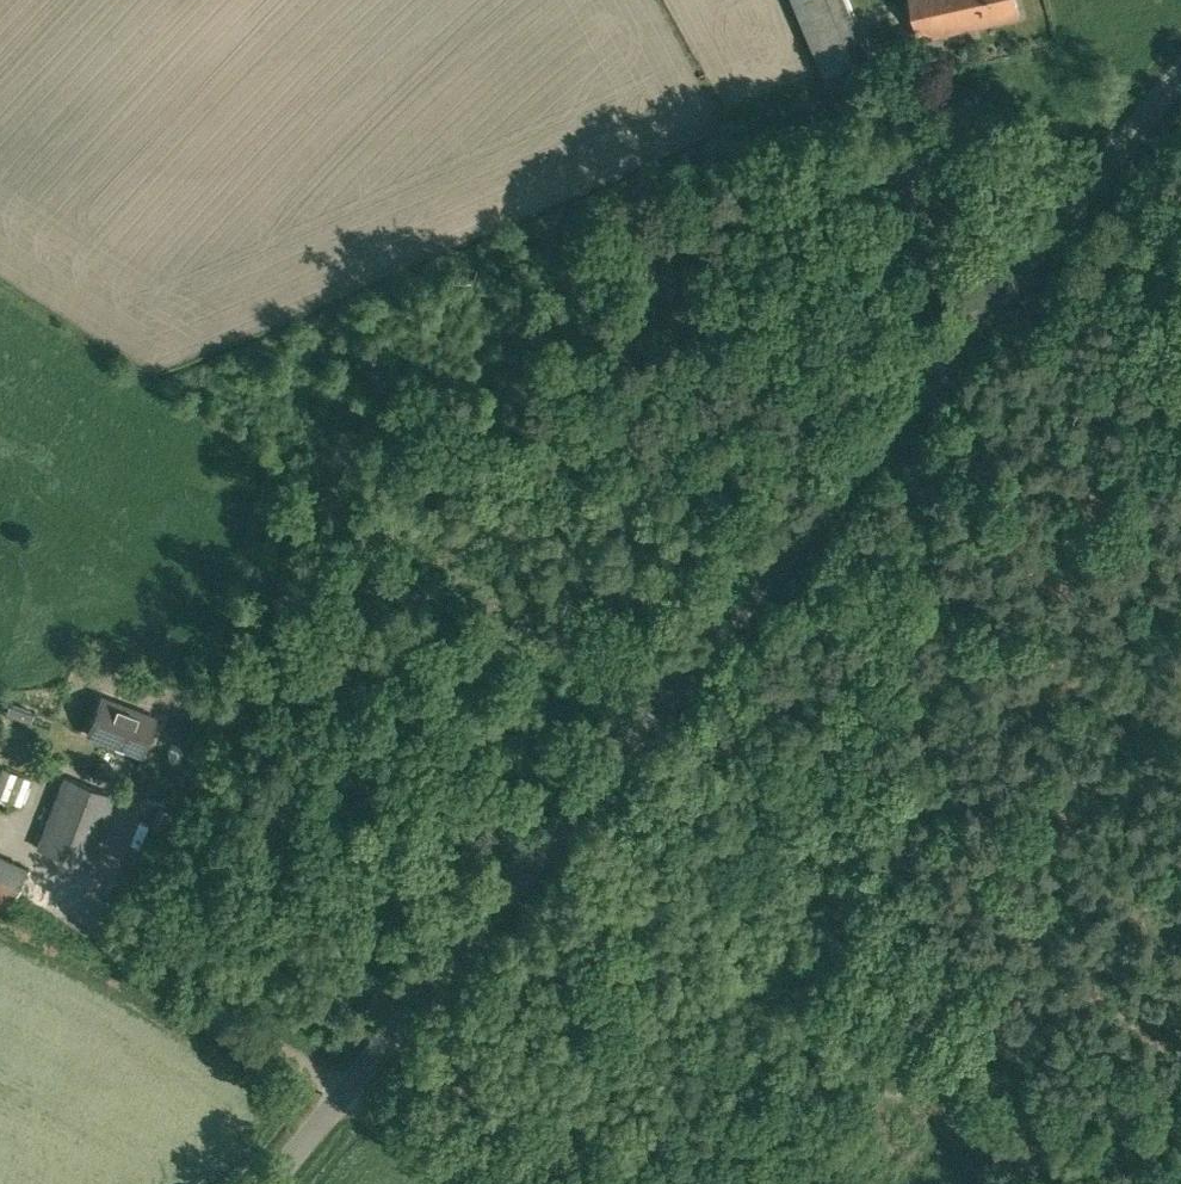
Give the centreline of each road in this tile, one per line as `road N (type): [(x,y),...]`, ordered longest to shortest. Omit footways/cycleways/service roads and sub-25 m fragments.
road 1 (unclassified): [(276,1183),(934,371),(1180,83)]

